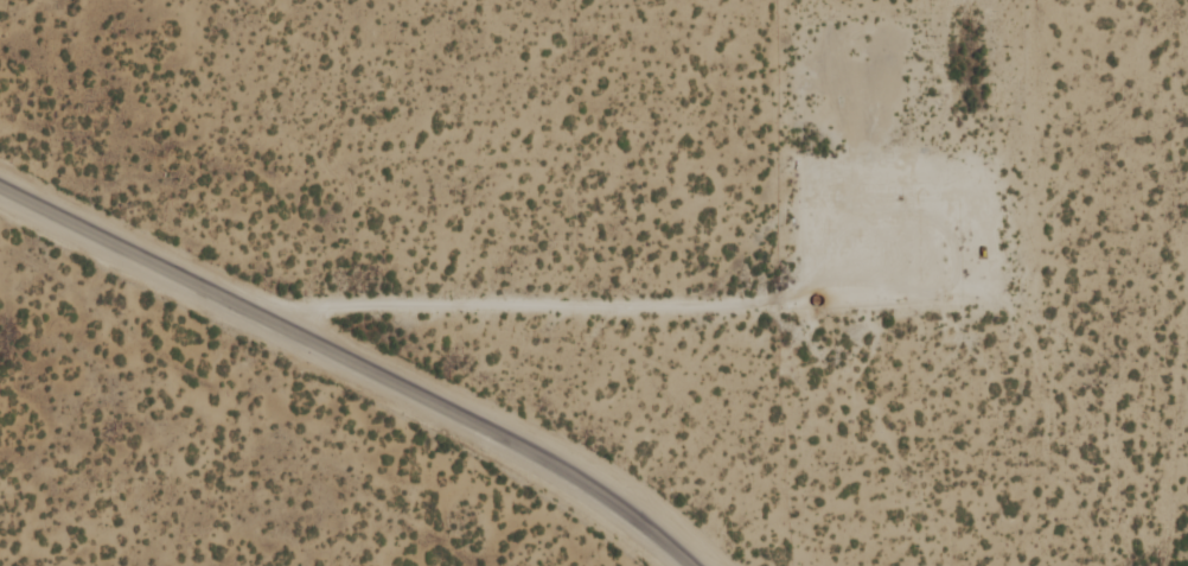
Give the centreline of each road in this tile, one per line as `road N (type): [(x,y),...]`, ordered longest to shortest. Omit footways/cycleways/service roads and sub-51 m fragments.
road 1 (residential): [(694,565),(626,504),(528,449),(0,188)]
road 2 (residential): [(287,330),(344,305),(786,299),(912,230)]

